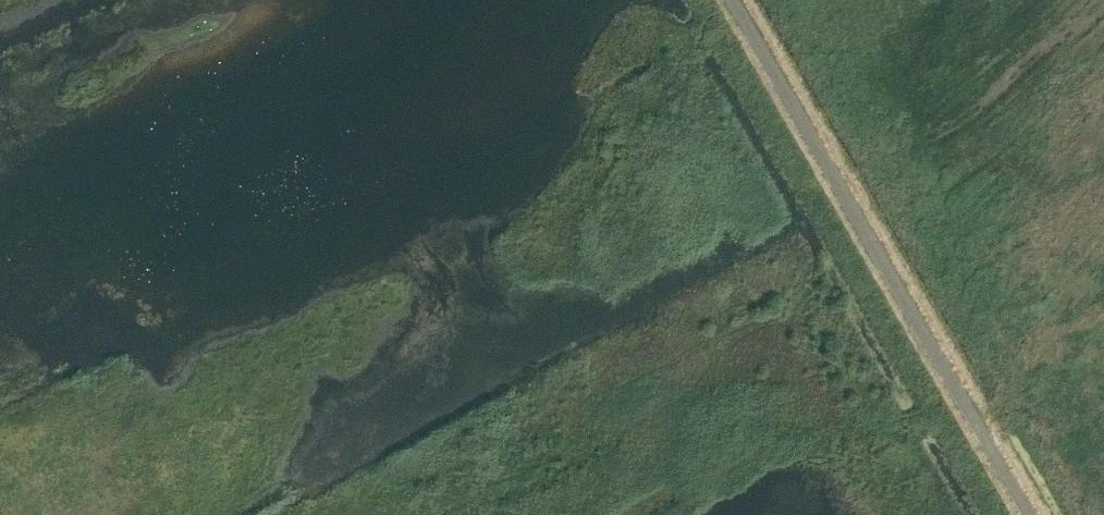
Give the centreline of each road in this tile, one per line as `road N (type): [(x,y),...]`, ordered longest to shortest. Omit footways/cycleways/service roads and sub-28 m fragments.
road 1 (unclassified): [(1031,514),(735,0)]

